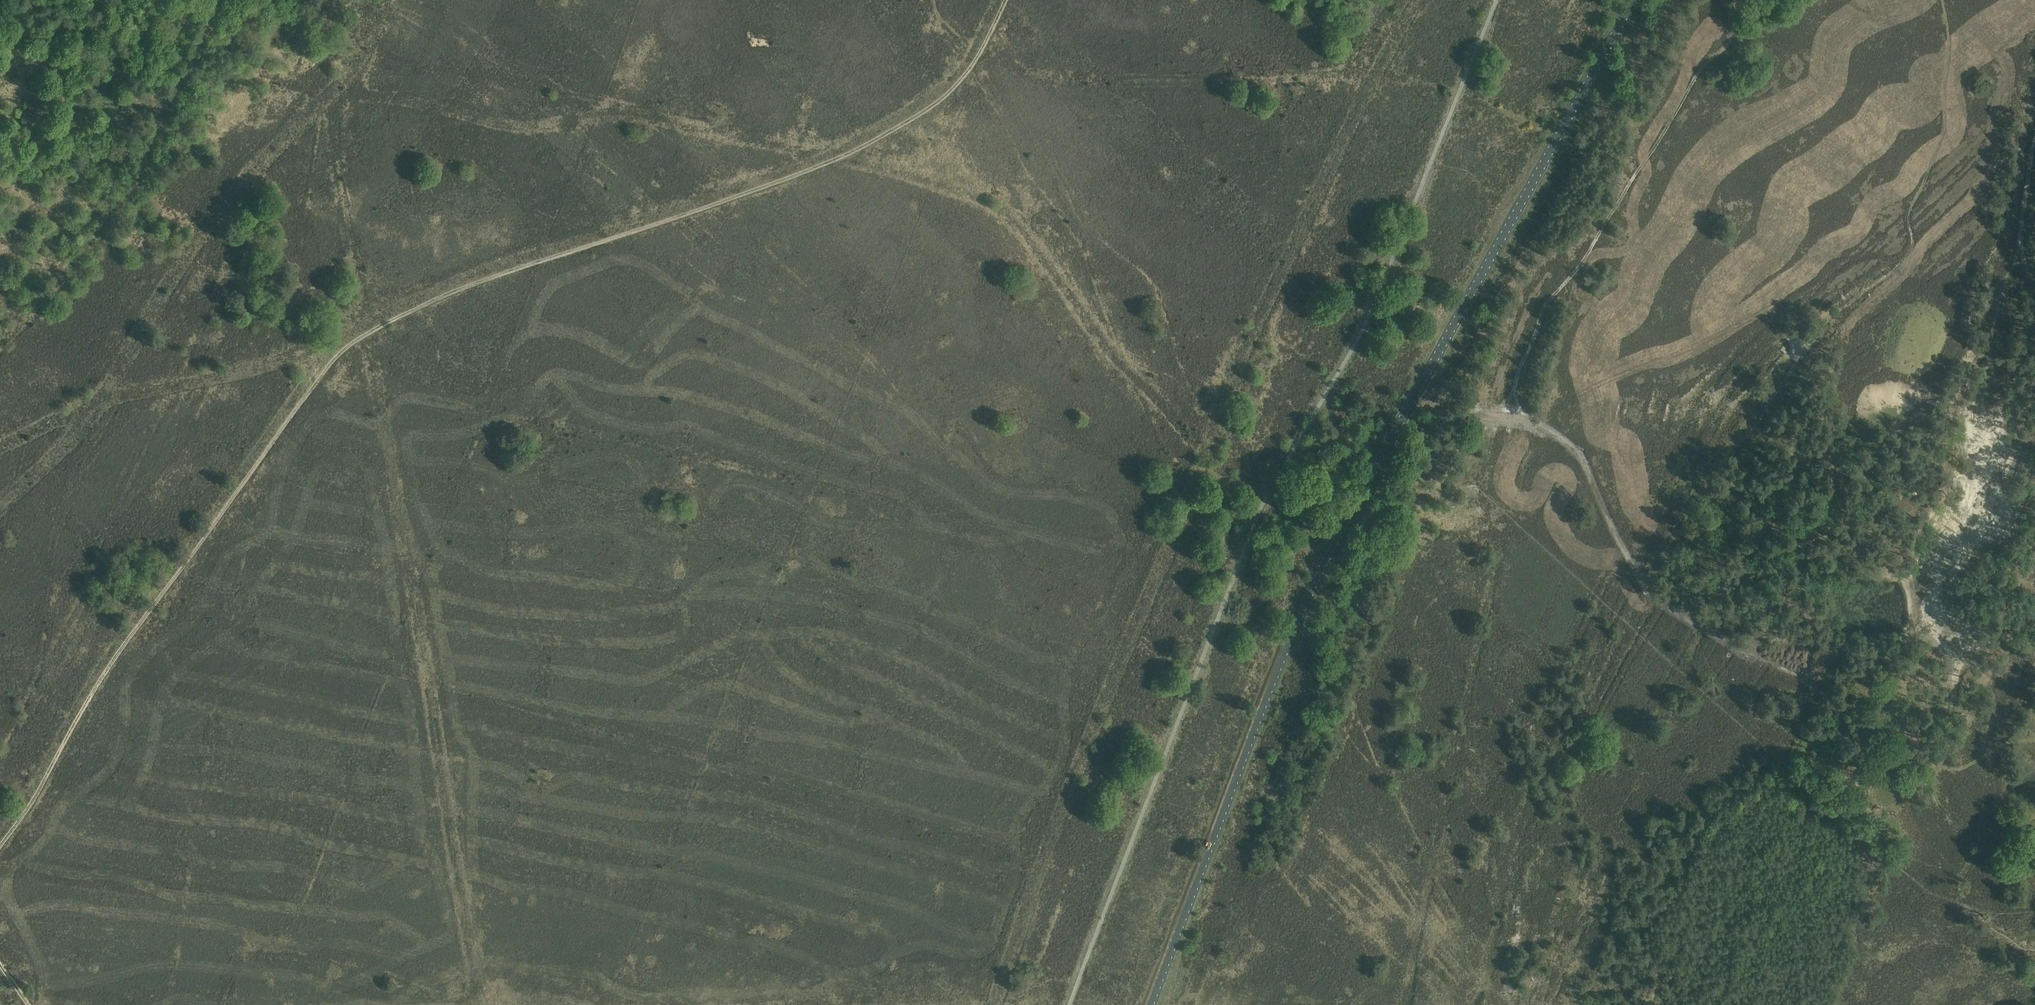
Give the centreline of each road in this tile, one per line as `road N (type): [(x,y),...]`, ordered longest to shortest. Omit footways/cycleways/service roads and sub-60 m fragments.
road 1 (track): [(0,847),(101,679),(339,354),(428,304),(865,146),(942,99),(970,71),(1006,0)]
road 2 (track): [(2034,737),(1950,768),(1891,747),(1802,678),(1685,618),(1639,577),(1583,456),(1513,399),(1543,310),(1588,254),(1708,61),(1731,41),(1736,0)]
road 3 (tertiary): [(1151,1004),(1318,577),(1634,0)]
road 4 (track): [(1942,0),(1943,130),(1911,209),(1912,248),(1900,265),(1877,256),(1829,274),(1587,390),(1540,423)]
road 5 (track): [(2034,137),(2016,251),(2034,284)]

